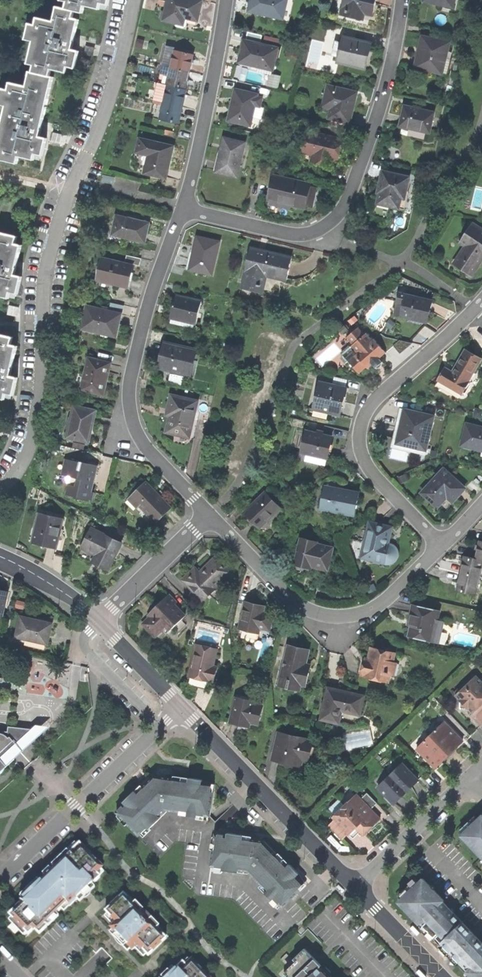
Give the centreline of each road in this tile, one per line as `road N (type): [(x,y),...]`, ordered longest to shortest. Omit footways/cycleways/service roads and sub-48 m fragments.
road 1 (residential): [(403,0),(386,92),(347,202),(329,224),(287,235),(180,209)]
road 2 (residential): [(208,511),(142,441),(131,419),(129,386),(180,209)]
road 3 (residential): [(481,302),(380,393),(358,438),(379,482),(439,543)]
road 4 (residential): [(208,511),(296,603),(328,617),(380,605),(439,543)]
road 5 (residential): [(0,881),(180,708)]
road 6 (residential): [(180,708),(354,887)]
road 7 (residential): [(180,209),(197,157),(224,0)]
road 8 (residential): [(354,887),(472,776)]
road 9 (residential): [(97,617),(208,511)]
road 10 (residential): [(97,617),(180,708)]
road 11 (residential): [(354,887),(439,976)]

